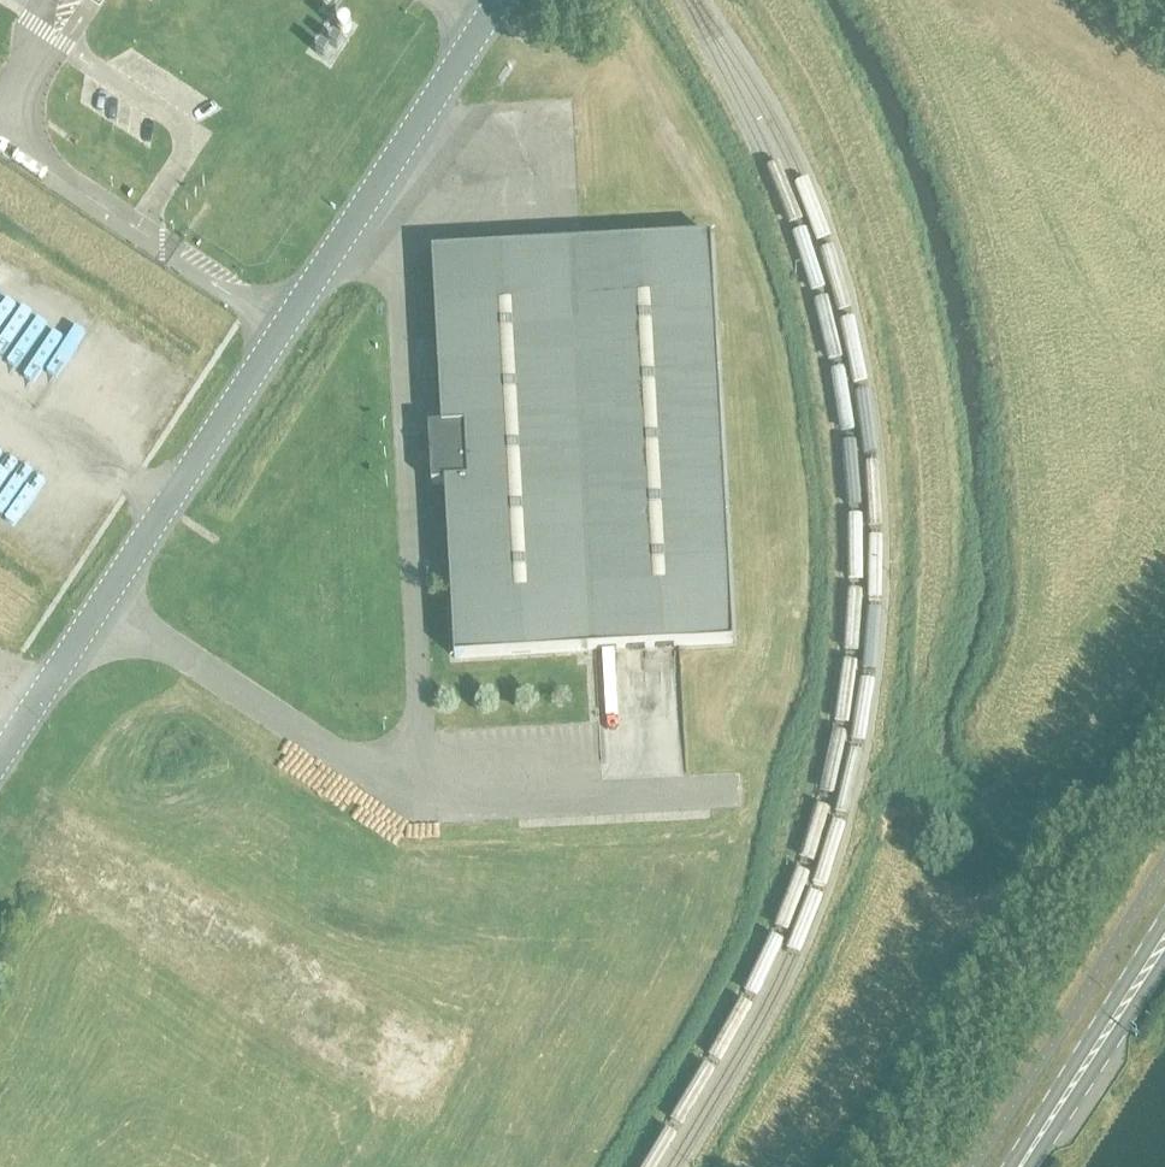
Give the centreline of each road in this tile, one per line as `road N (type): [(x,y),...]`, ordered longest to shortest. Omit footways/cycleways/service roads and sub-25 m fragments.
road 1 (unclassified): [(0,757),(122,580),(491,0)]
road 2 (primary): [(1019,1166),(1164,941)]

